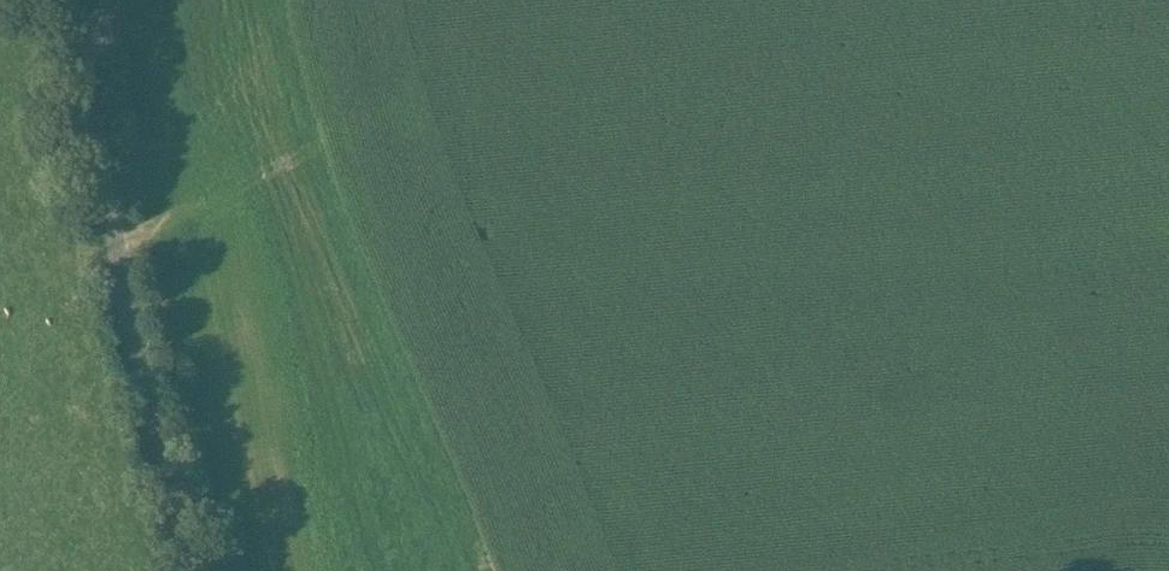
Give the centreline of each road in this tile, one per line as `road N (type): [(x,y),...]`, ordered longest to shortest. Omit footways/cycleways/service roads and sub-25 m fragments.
road 1 (unclassified): [(195,570),(130,331),(80,0)]

